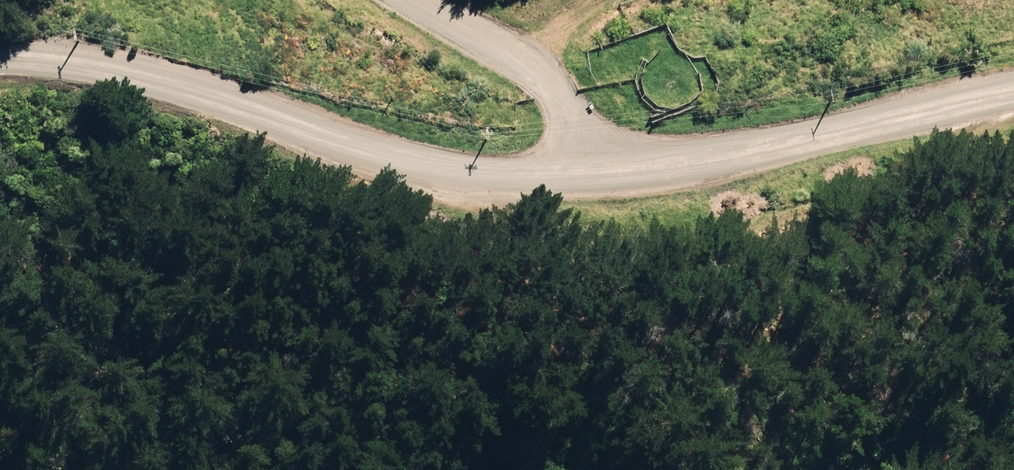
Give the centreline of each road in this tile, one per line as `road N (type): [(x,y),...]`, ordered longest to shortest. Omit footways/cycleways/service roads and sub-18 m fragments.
road 1 (unclassified): [(0,59),(171,87),(335,148),(407,165),(486,176),(588,172)]
road 2 (unclassified): [(588,172),(701,162),(1013,94)]
road 3 (unclassified): [(588,172),(551,93),(414,0)]

